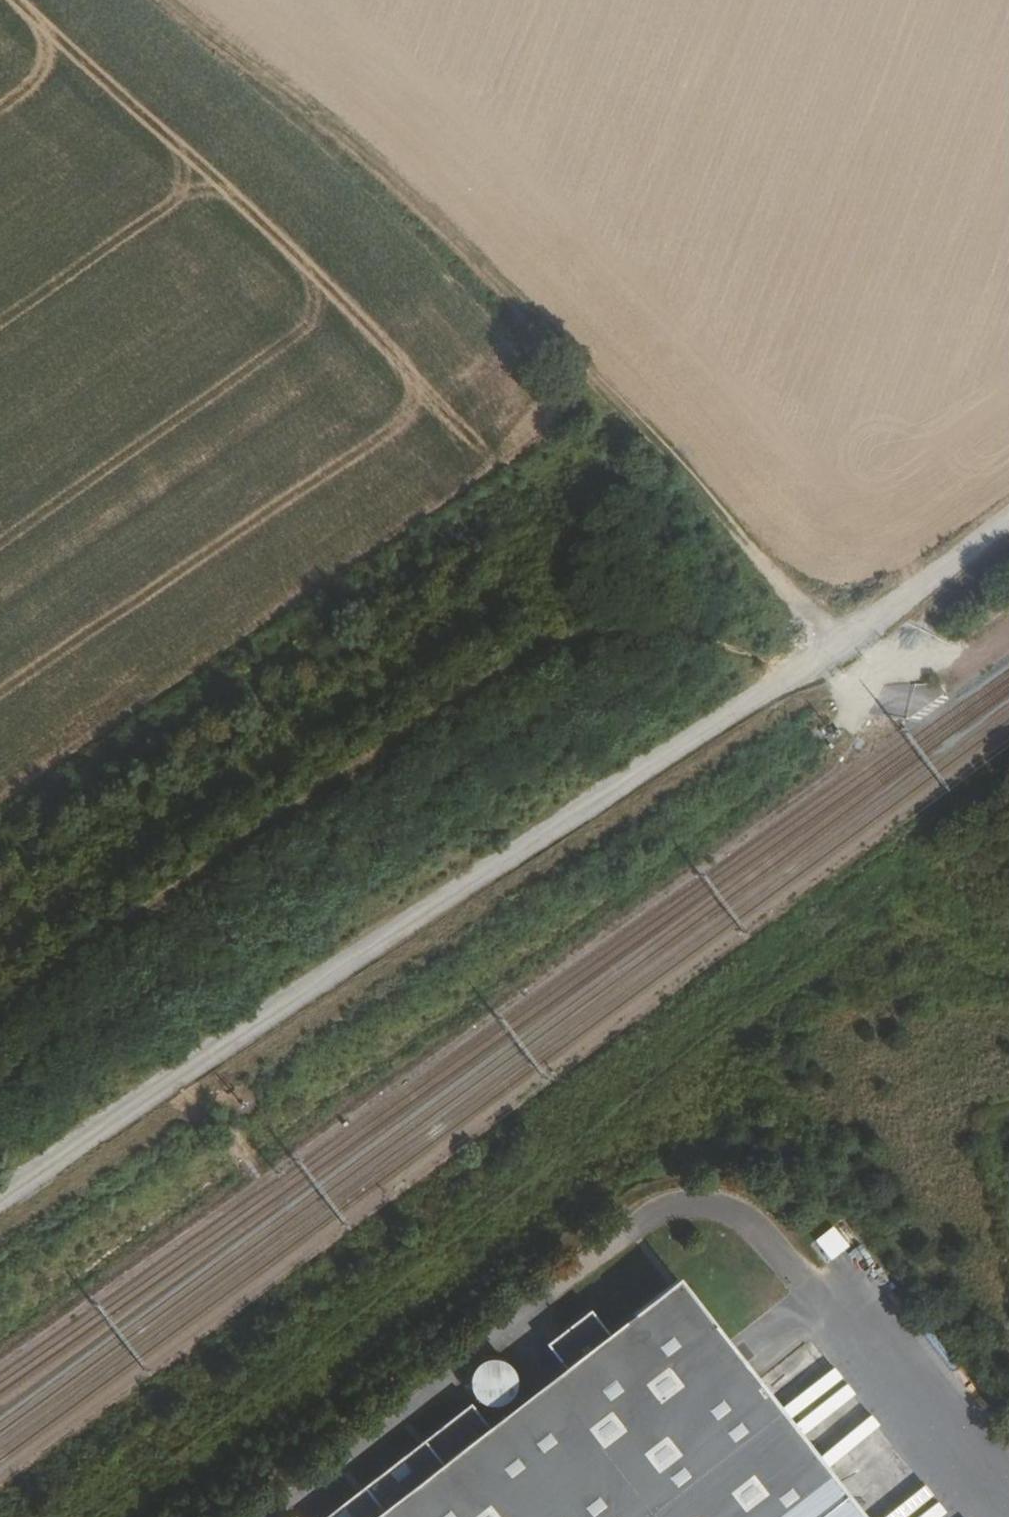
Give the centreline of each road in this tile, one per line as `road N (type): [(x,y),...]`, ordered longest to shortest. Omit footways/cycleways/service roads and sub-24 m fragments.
road 1 (unclassified): [(1008,516),(827,653),(0,1202)]
road 2 (track): [(156,0),(560,343),(827,653)]

